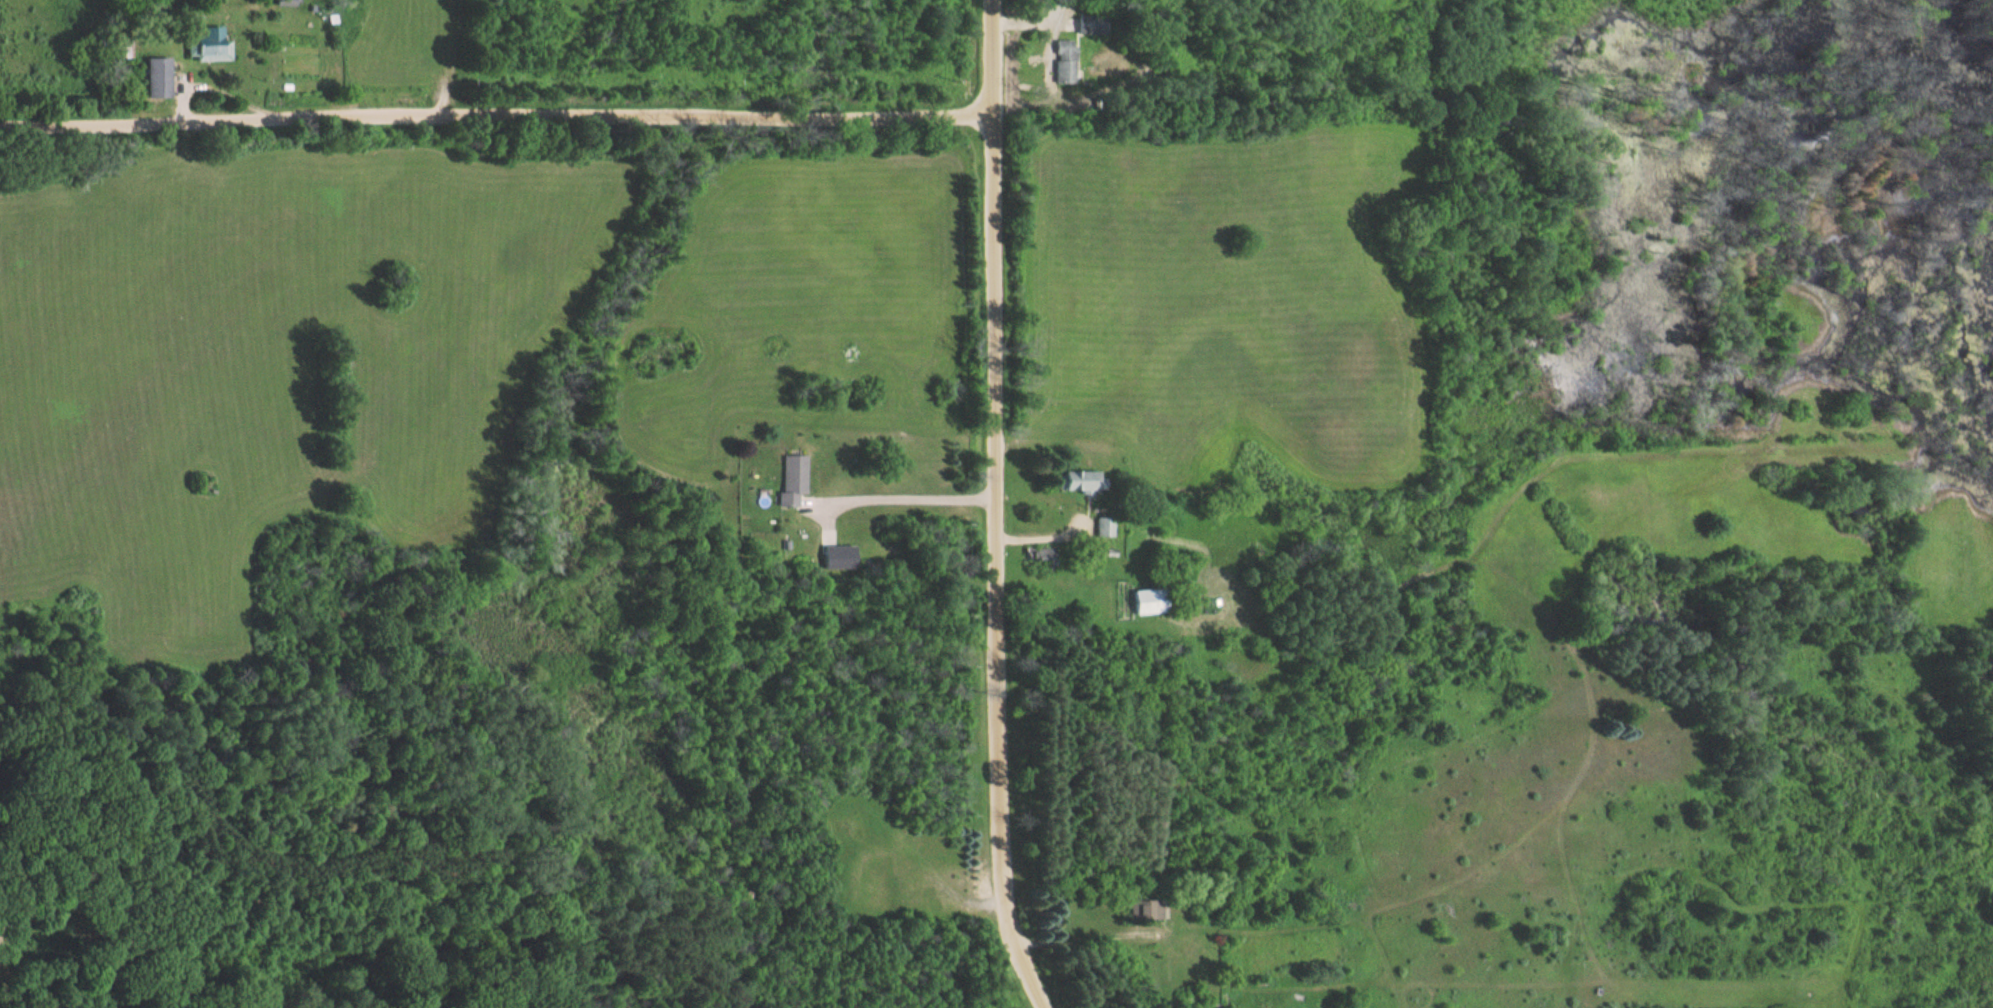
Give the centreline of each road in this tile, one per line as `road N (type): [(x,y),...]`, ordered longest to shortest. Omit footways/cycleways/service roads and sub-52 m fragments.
road 1 (residential): [(993,121),(490,114),(0,124)]
road 2 (residential): [(1053,1007),(1018,940),(1005,873),(993,121)]
road 3 (residential): [(993,121),(994,0)]

